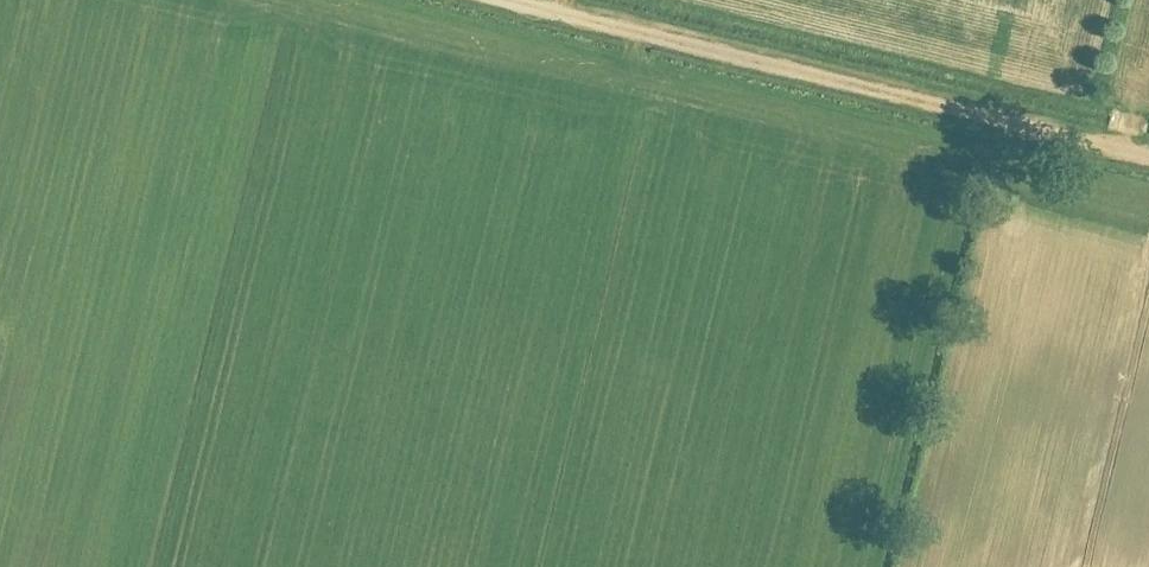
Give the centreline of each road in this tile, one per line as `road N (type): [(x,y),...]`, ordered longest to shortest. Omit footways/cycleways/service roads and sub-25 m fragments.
road 1 (track): [(1148,156),(510,0)]

